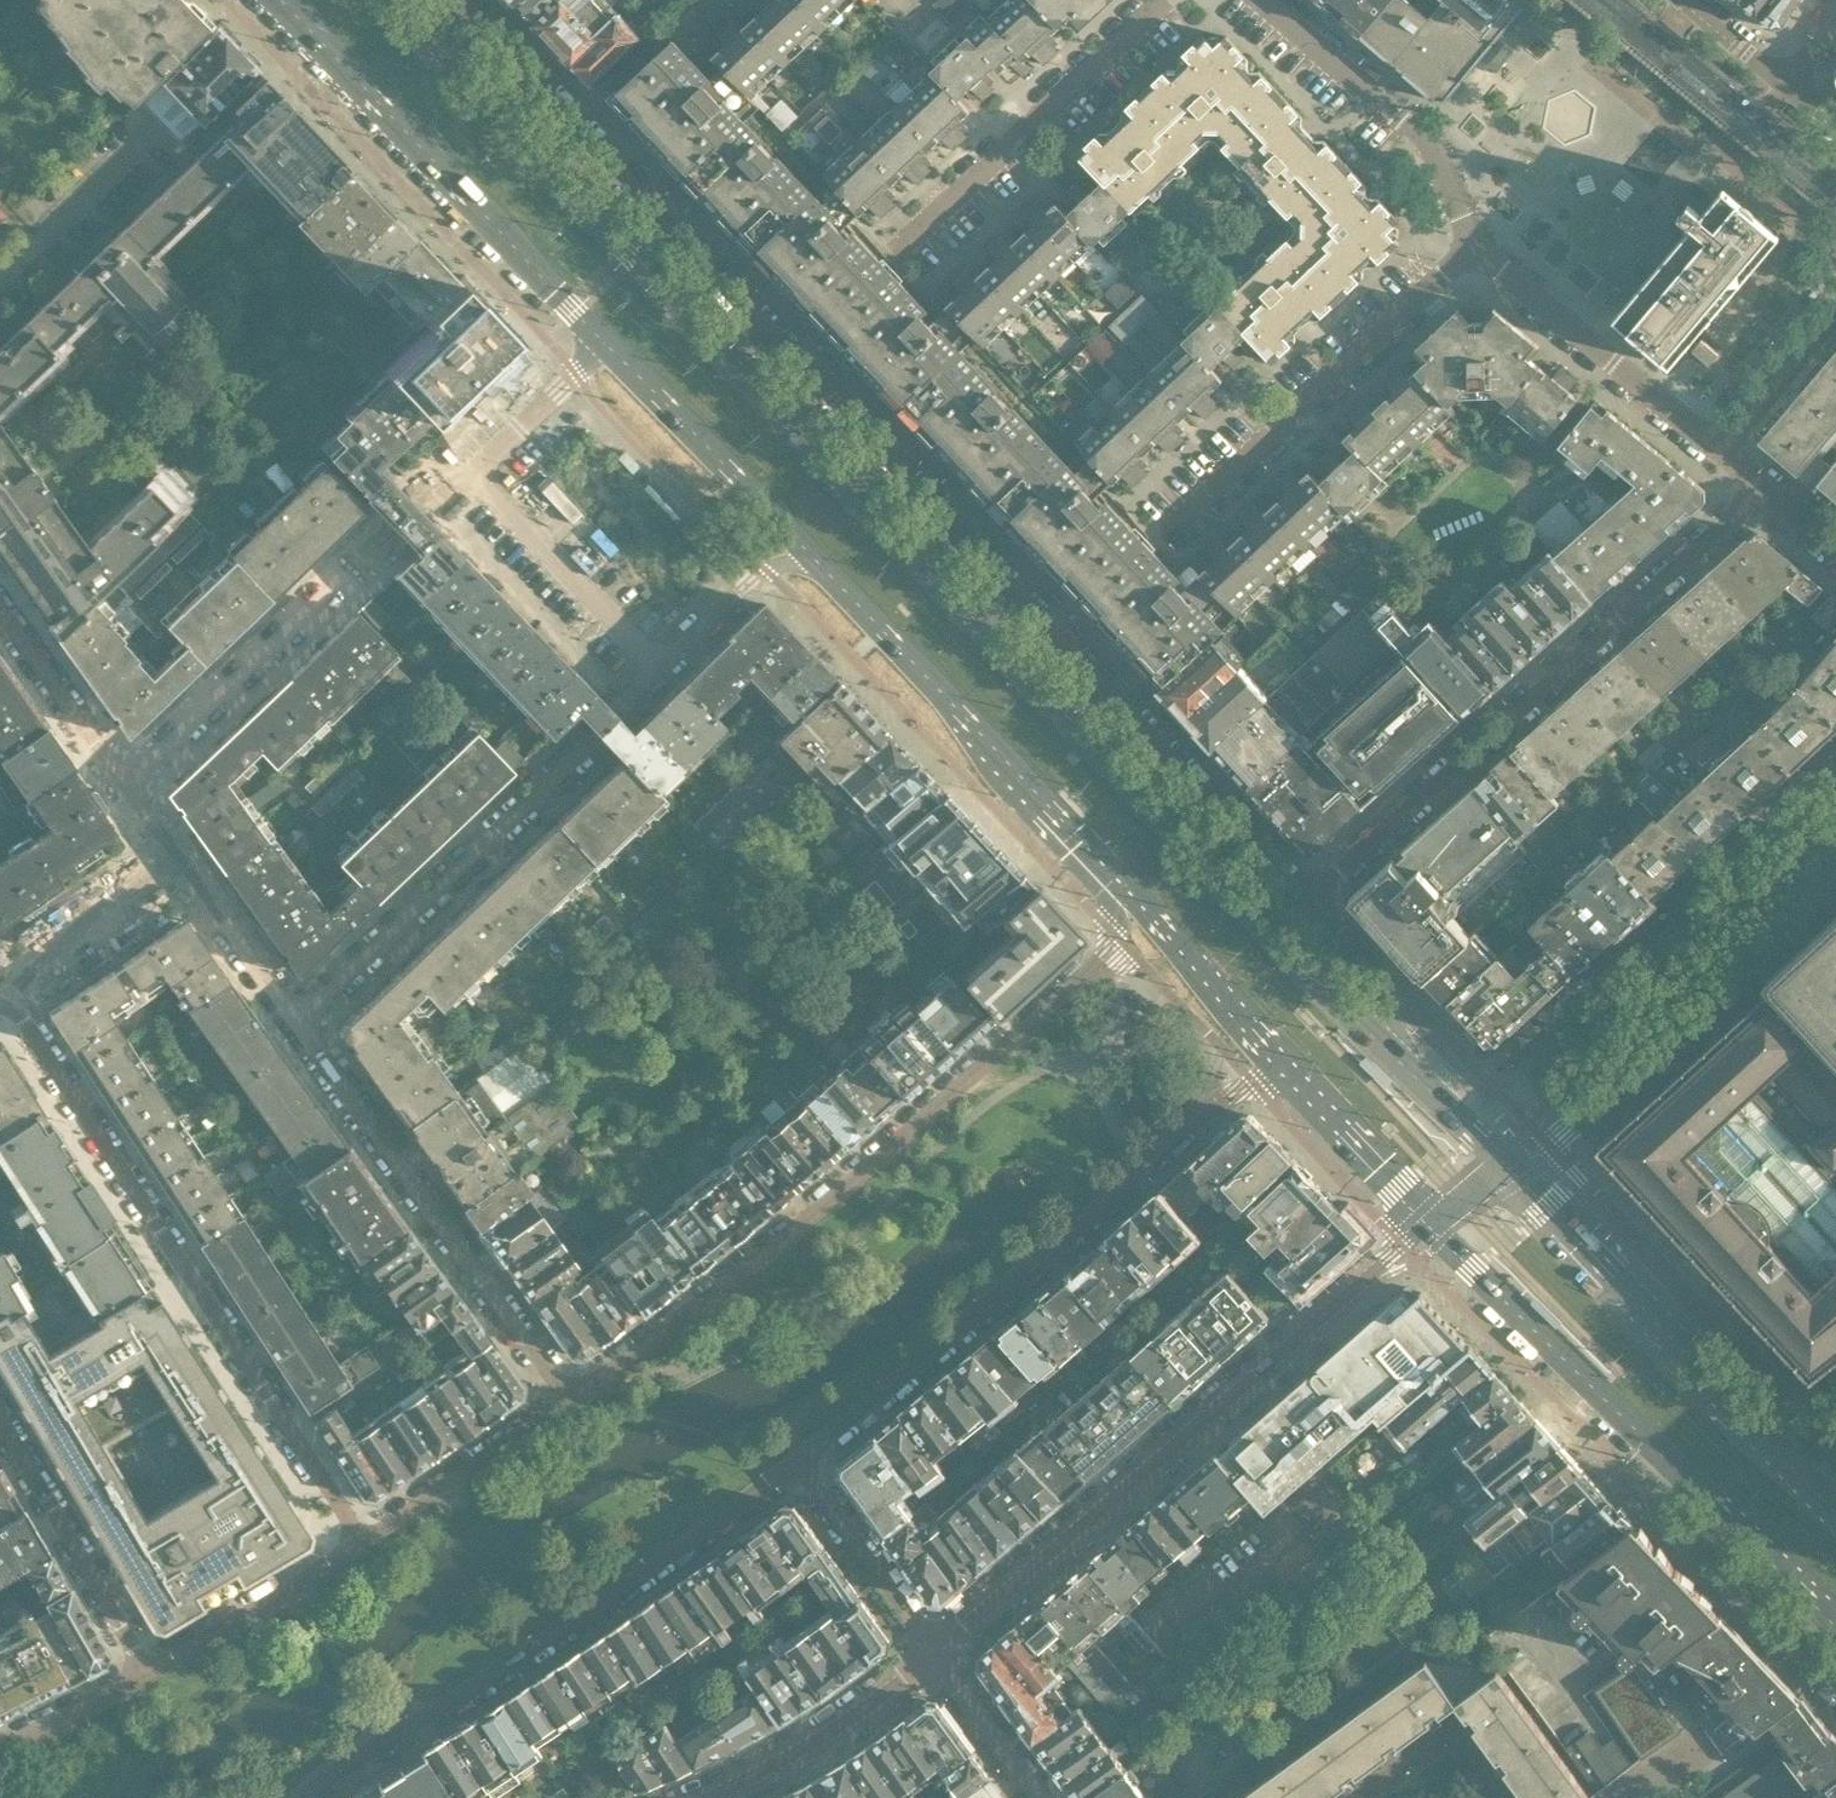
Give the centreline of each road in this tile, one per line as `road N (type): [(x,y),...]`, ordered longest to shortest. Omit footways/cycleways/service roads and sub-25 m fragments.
road 1 (secondary): [(1391,1049),(385,0)]
road 2 (residential): [(1304,901),(460,0)]
road 3 (residential): [(1138,921),(753,1260),(566,1399)]
road 4 (residential): [(1430,1225),(934,1655)]
road 5 (residential): [(0,1003),(19,1015),(361,1541)]
road 6 (residential): [(1304,901),(1767,488)]
road 7 (residential): [(793,1457),(1064,1232),(1262,1052)]
road 8 (residential): [(314,1797),(322,1781),(793,1457)]
road 9 (residential): [(659,666),(297,1028)]
road 10 (secondary): [(795,556),(1138,921)]
road 11 (residential): [(128,785),(417,506),(476,473)]
road 12 (secondary): [(282,0),(603,341)]
road 13 (residential): [(566,1399),(297,1028)]
road 14 (residential): [(1155,553),(1471,248)]
road 15 (secondary): [(1796,1467),(1509,1169)]
road 16 (residential): [(1549,1145),(1835,883)]
road 17 (residential): [(1189,0),(912,251)]
road 18 (residential): [(1258,0),(1427,148),(1471,248)]
road 19 (residential): [(1471,248),(1723,448)]
road 20 (residential): [(1647,1440),(1662,1505),(1835,1689)]
road 21 (secondary): [(1430,1225),(1647,1440)]
road 22 (residential): [(297,1028),(128,785)]
road 23 (residential): [(0,1419),(145,1672)]
road 24 (secondary): [(603,341),(795,556)]
road 25 (residential): [(934,1655),(810,1744),(708,1797)]
road 26 (residential): [(476,473),(659,666)]
road 27 (secondary): [(1647,1440),(1835,1616)]
road 28 (residential): [(361,1541),(145,1672)]
road 29 (residential): [(566,1399),(361,1541)]
road 30 (residential): [(934,1655),(793,1457)]
road 31 (secondary): [(1262,1052),(1430,1225)]
road 32 (residential): [(128,785),(0,611)]
road 33 (residential): [(603,341),(476,473)]
road 34 (secondary): [(1138,921),(1262,1052)]
road 35 (residential): [(659,666),(764,567),(795,556)]
road 36 (residential): [(1391,1049),(1360,959),(1304,901)]
road 37 (residential): [(1037,1797),(934,1655)]
road 38 (residential): [(1835,316),(1723,448)]
road 39 (secondary): [(1509,1169),(1391,1049)]
road 40 (residential): [(145,1672),(0,1749)]
road 41 (residential): [(1786,81),(1685,0)]

